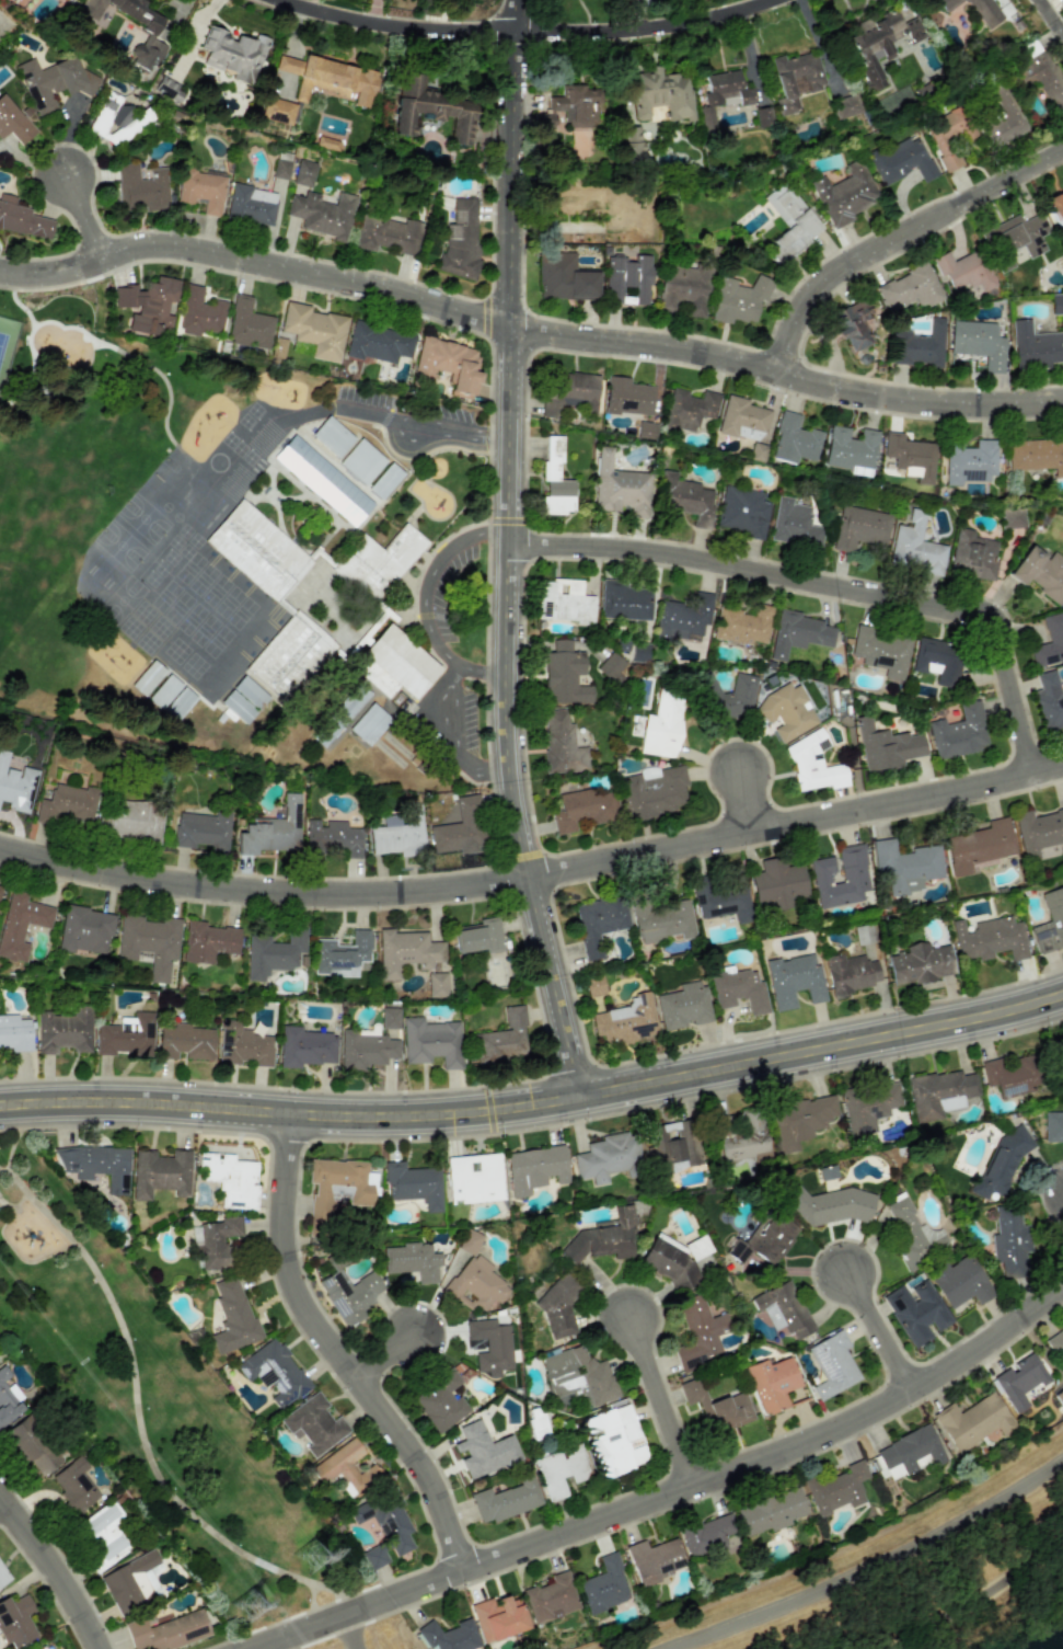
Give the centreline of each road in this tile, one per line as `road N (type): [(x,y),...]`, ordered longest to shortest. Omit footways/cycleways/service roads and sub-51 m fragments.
road 1 (tertiary): [(590,1099),(525,812),(515,721),(520,0)]
road 2 (residential): [(0,270),(47,274),(161,244),(198,247),(395,287),(477,313),(720,348),(886,392),(981,402),(1062,397)]
road 3 (residential): [(0,850),(224,892),(417,896),(1062,767)]
road 4 (tertiary): [(0,1110),(123,1104),(354,1120),(490,1115),(1001,1017),(1062,996)]
road 5 (residential): [(271,1648),(862,1422),(975,1356),(1062,1293)]
road 6 (residential): [(515,543),(684,553),(1002,618),(1044,772)]
road 7 (residential): [(476,1571),(437,1475),(305,1294),(293,1229),(299,1118)]
road 8 (residential): [(301,0),(444,25),(617,23),(751,0)]
road 9 (residential): [(784,365),(801,308),(842,265),(1062,146)]
road 10 (residential): [(111,1648),(63,1565),(0,1486)]
road 11 (residential): [(706,1485),(640,1318)]
road 12 (residential): [(918,1392),(852,1274)]

